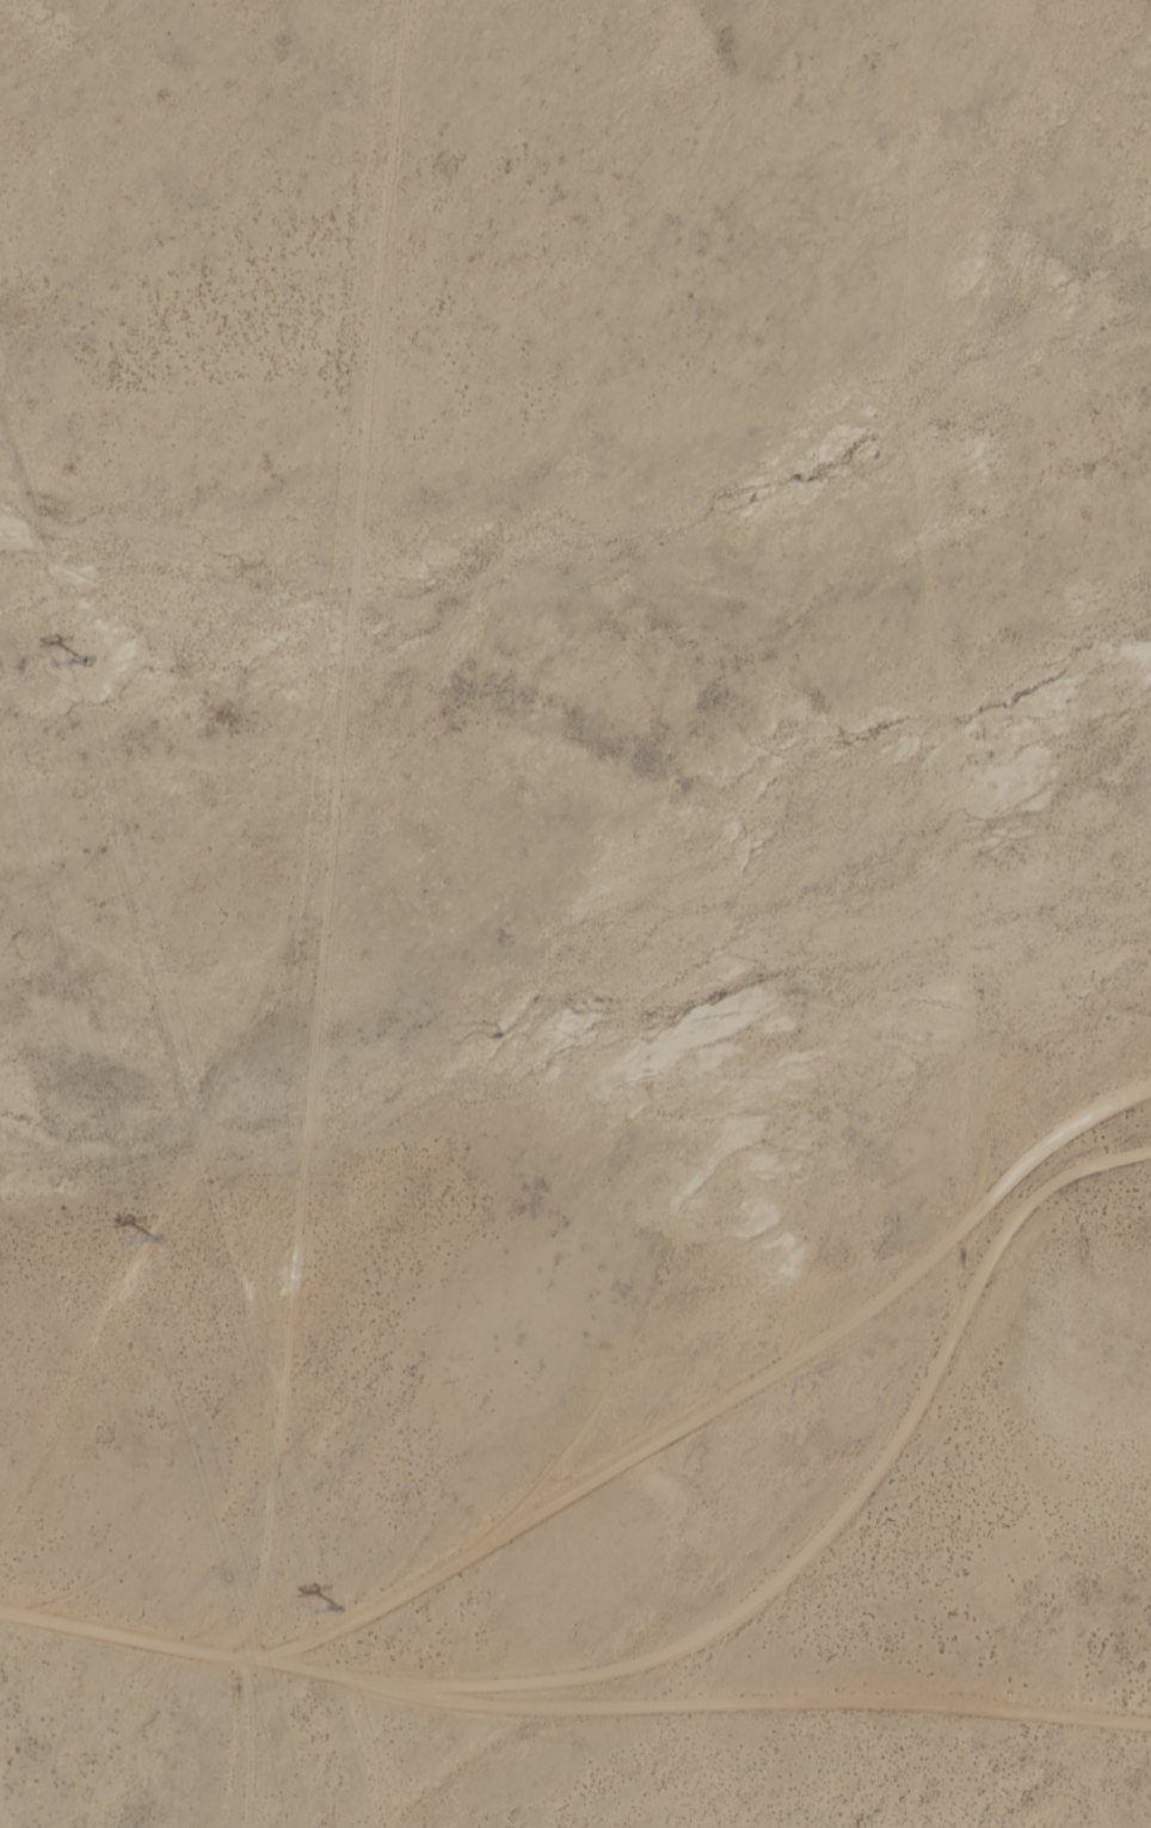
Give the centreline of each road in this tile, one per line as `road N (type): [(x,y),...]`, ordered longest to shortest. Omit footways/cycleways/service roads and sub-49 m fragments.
road 1 (track): [(1150,1112),(1058,1157),(950,1270),(531,1565),(224,1673),(0,1637)]

